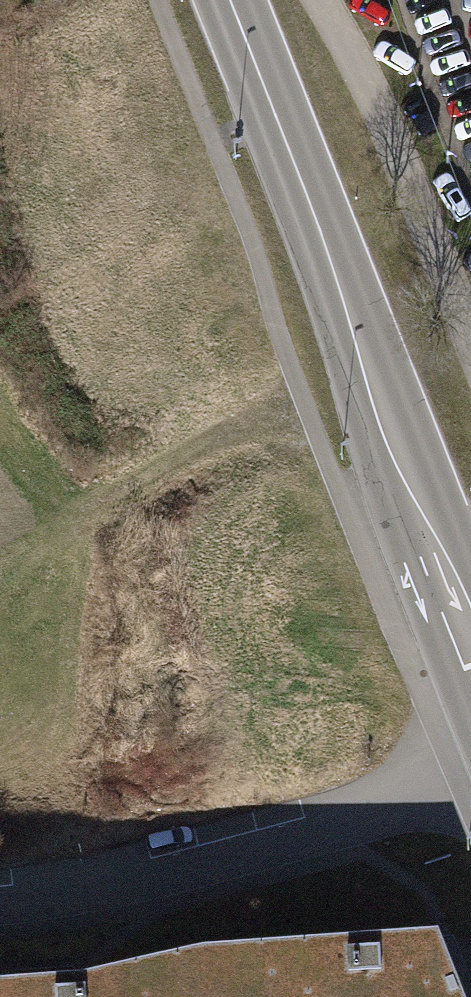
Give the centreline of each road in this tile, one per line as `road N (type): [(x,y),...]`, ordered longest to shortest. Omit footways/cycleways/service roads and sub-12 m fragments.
road 1 (secondary): [(470,638),(349,290),(231,0)]
road 2 (residential): [(470,762),(275,839),(76,889),(0,899)]
road 3 (track): [(71,527),(224,434),(305,410)]

